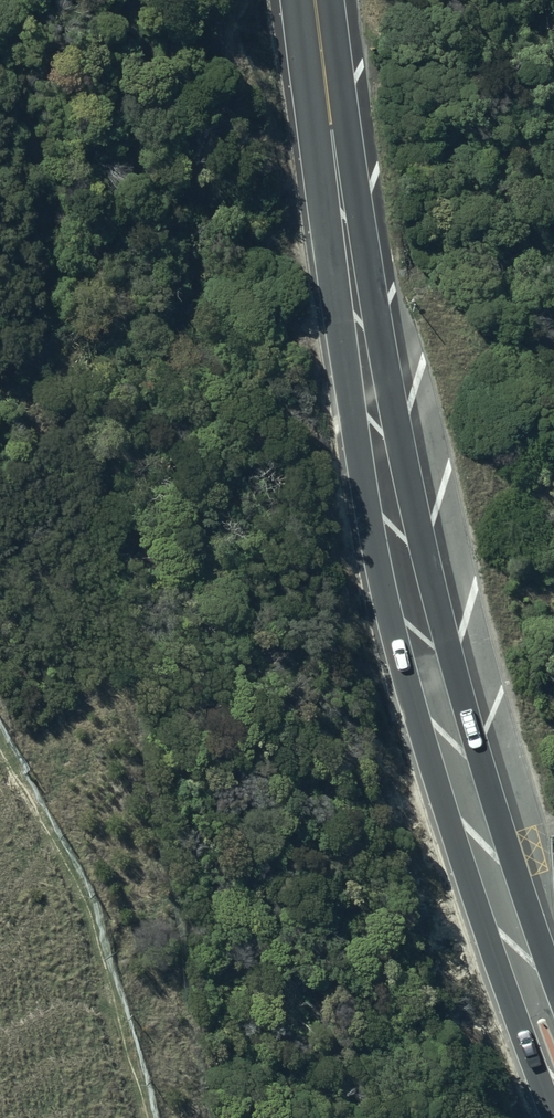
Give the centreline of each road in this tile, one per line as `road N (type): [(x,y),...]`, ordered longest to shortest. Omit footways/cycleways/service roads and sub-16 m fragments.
road 1 (trunk): [(553,1117),(393,629),(364,461),(353,304)]
road 2 (trunk): [(353,304),(553,983)]
road 3 (trunk): [(353,304),(315,0)]

